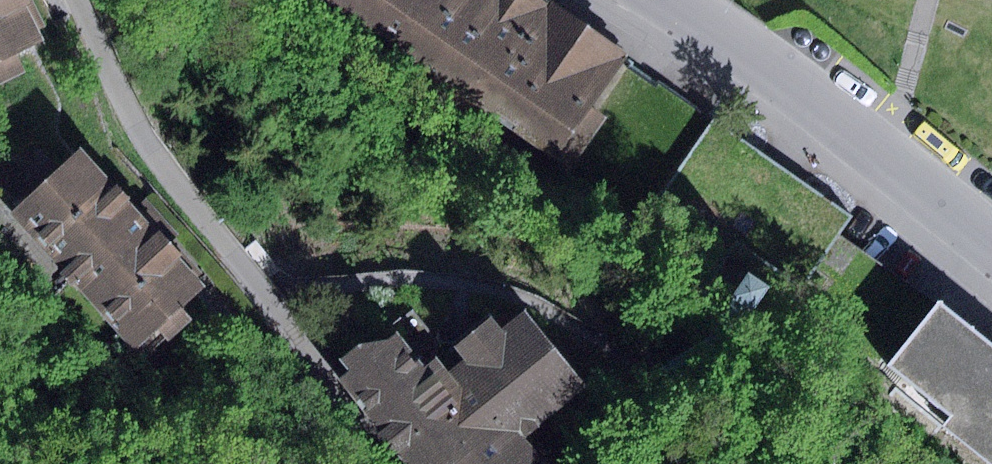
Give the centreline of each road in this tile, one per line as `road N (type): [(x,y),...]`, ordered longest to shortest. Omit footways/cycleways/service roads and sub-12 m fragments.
road 1 (residential): [(663,0),(991,241)]

